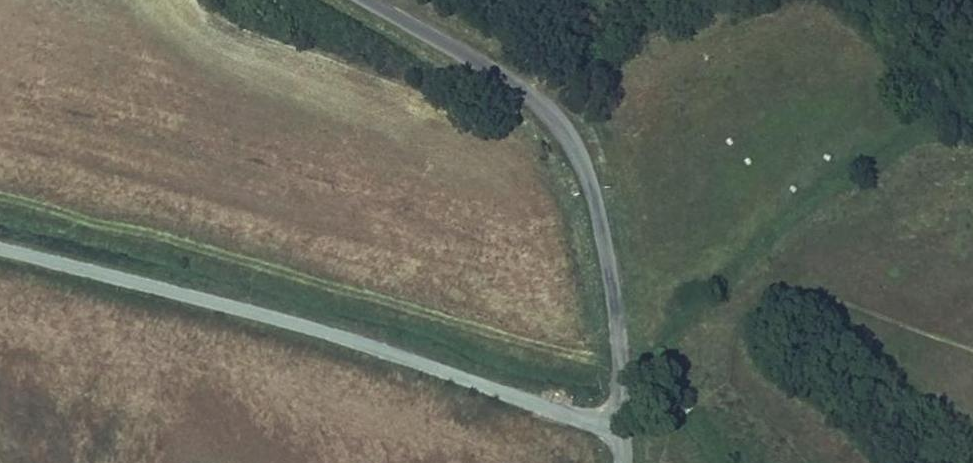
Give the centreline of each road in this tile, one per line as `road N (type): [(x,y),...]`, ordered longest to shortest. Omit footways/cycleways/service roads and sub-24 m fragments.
road 1 (track): [(0,248),(346,339),(625,431)]
road 2 (unclassified): [(373,0),(525,89),(572,139),(588,171),(612,283),(623,462)]

